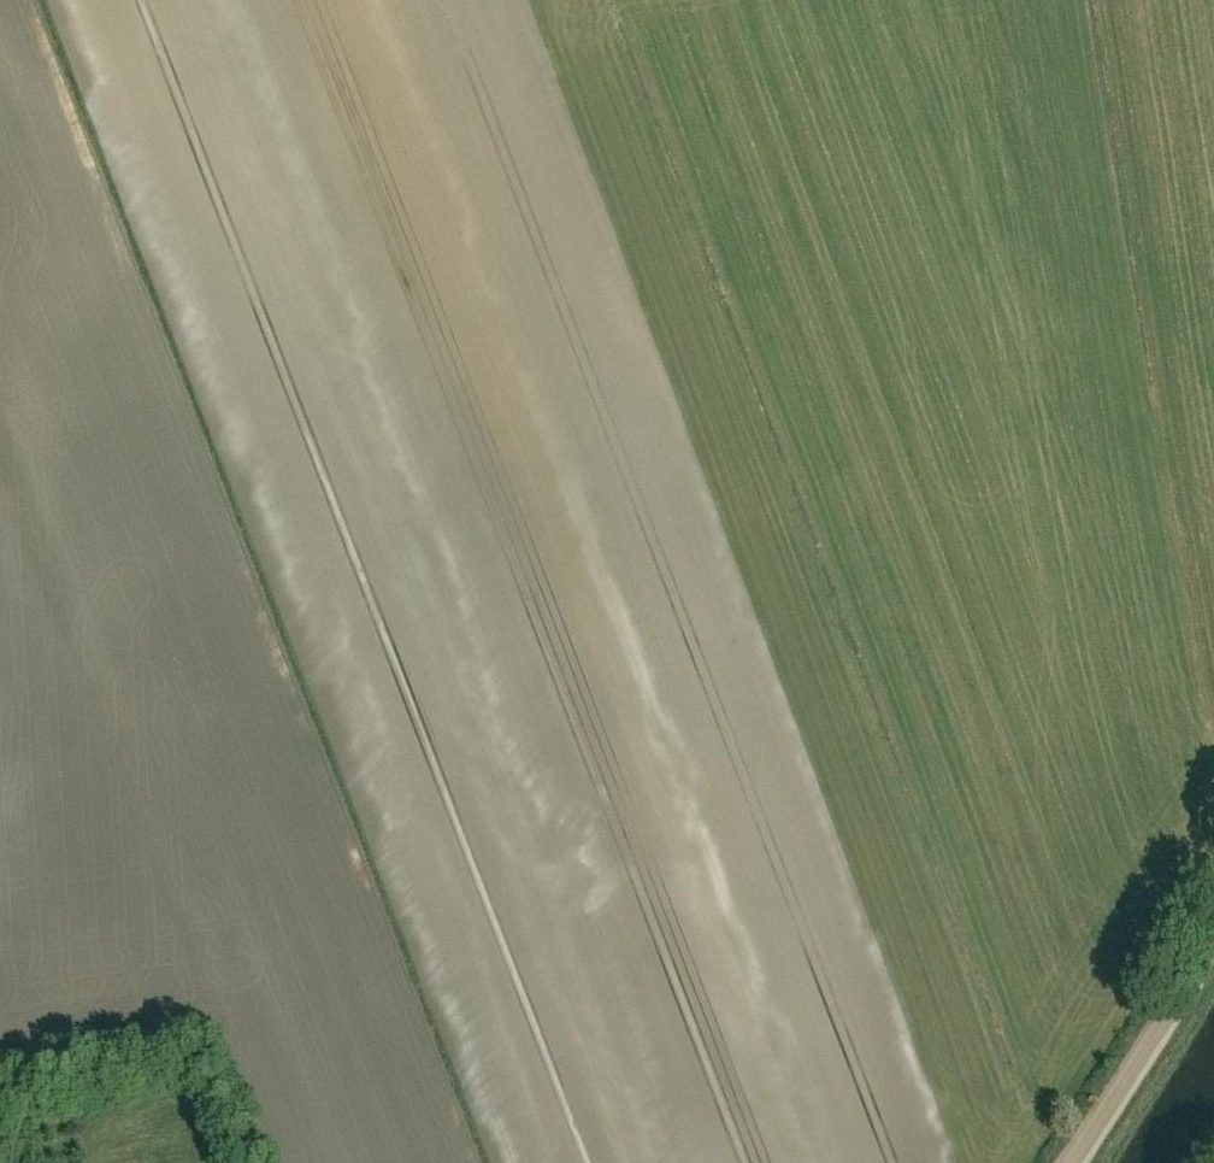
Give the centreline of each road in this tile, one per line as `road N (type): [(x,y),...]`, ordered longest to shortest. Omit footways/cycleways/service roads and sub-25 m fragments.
road 1 (track): [(1213,944),(1070,1162)]

